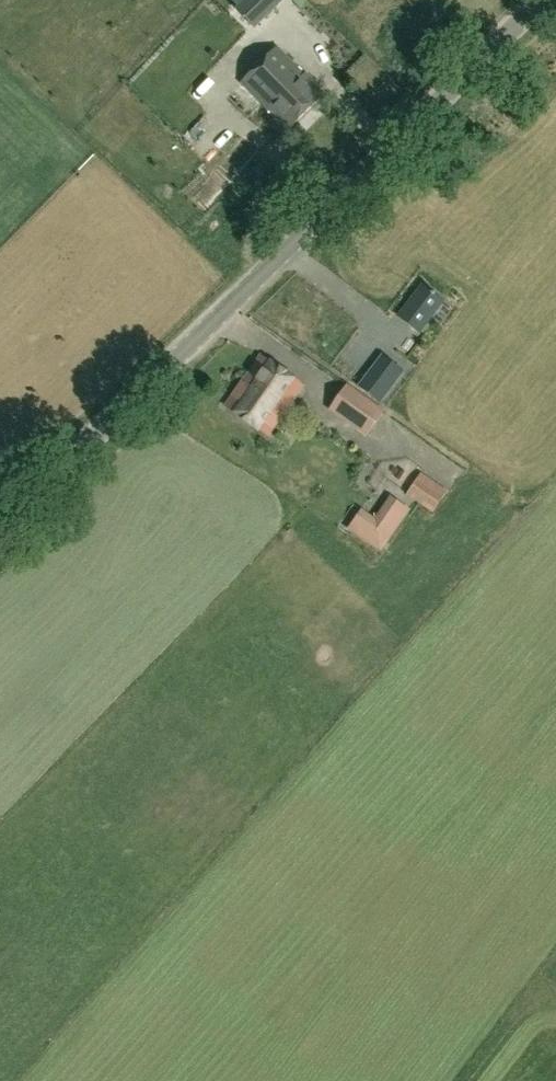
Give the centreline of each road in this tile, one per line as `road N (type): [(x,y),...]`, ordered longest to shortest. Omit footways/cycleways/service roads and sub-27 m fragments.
road 1 (tertiary): [(0,530),(545,0)]

